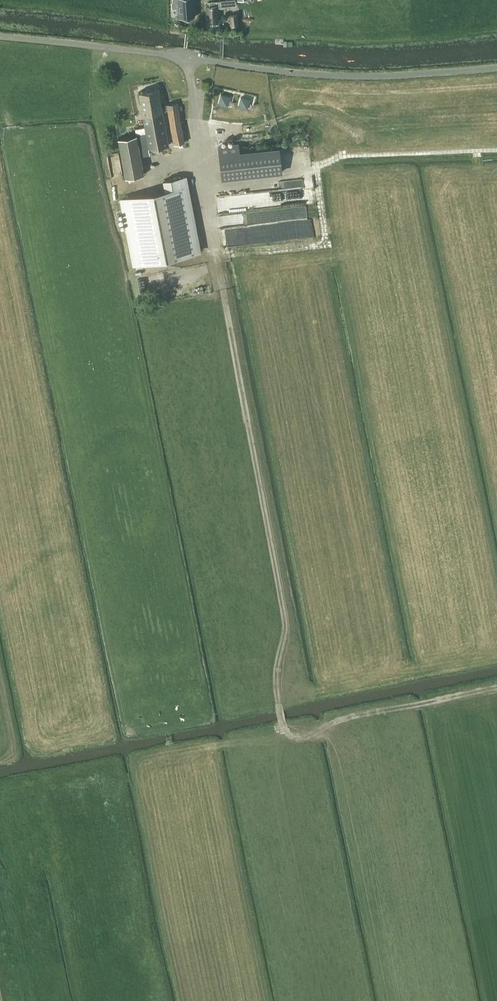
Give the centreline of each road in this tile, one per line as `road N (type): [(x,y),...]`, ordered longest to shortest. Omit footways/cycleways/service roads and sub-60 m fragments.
road 1 (unclassified): [(0,37),(326,75),(496,68)]

